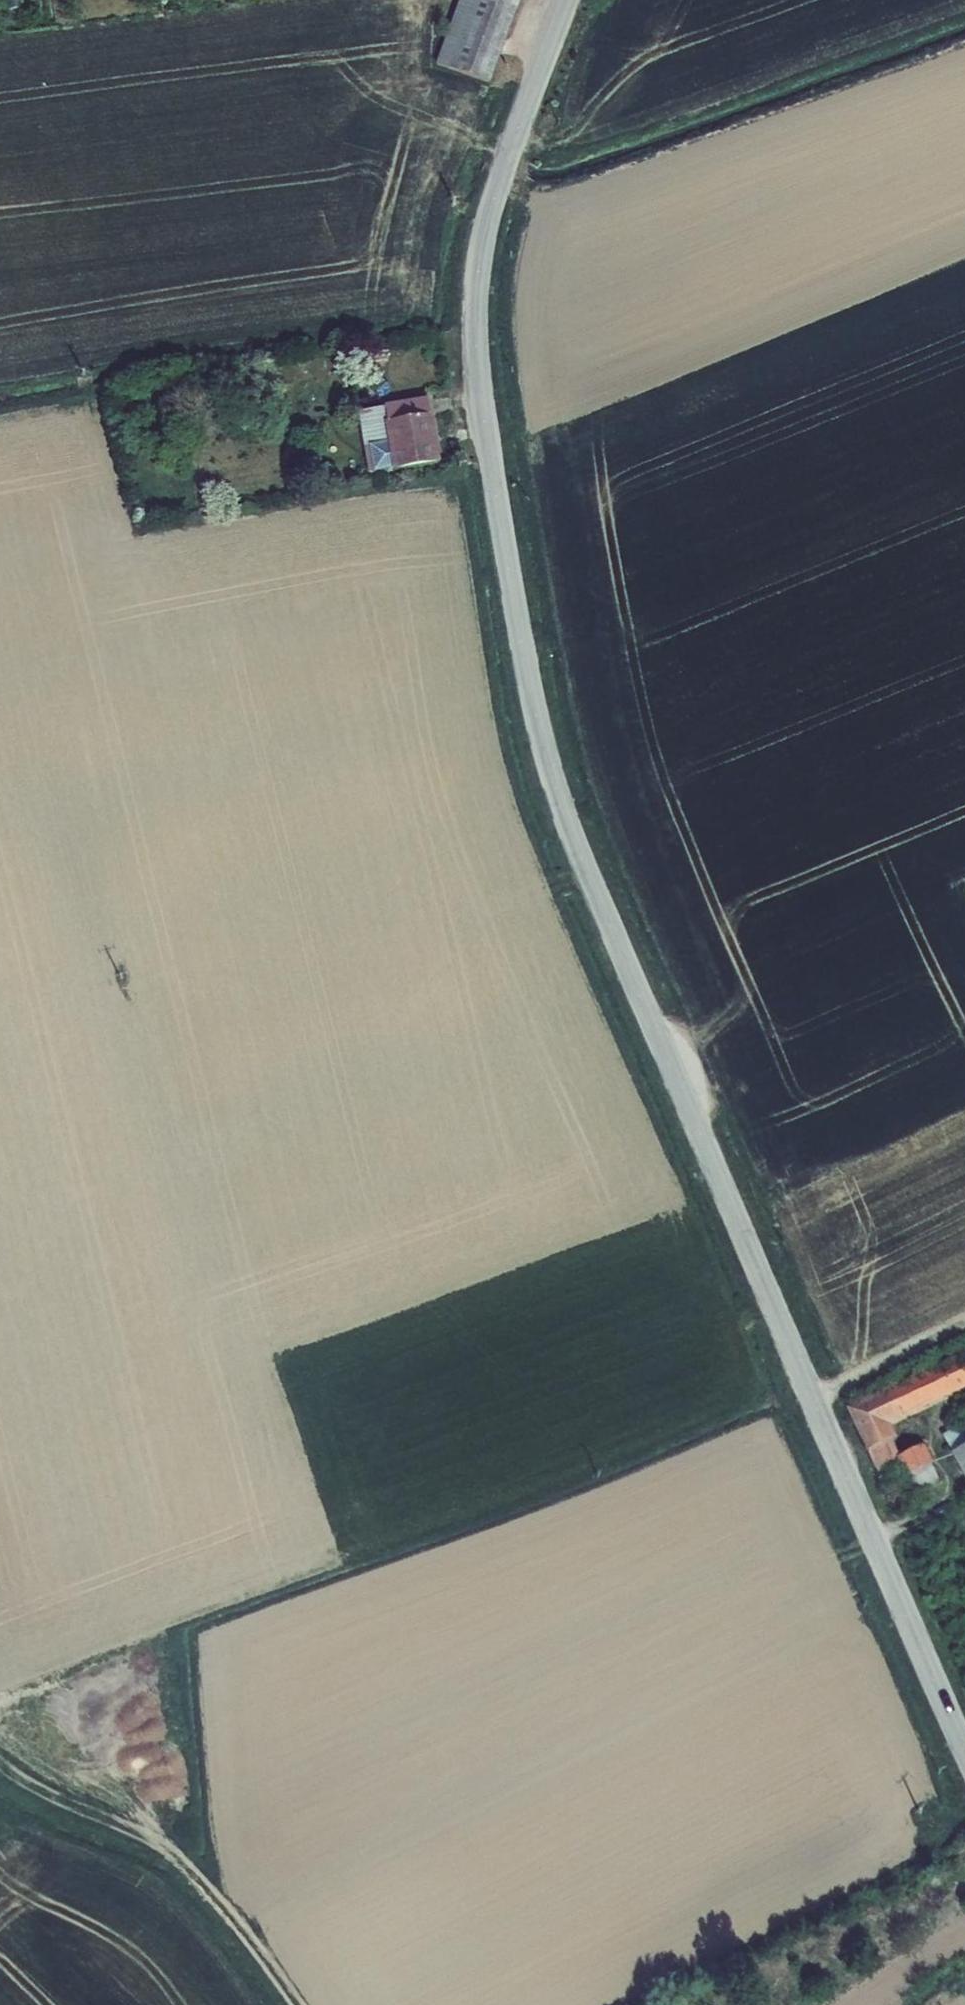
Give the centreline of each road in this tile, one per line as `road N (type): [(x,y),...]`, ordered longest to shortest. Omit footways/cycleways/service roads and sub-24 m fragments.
road 1 (tertiary): [(964,1751),(580,854),(539,726),(484,412),(477,300),(495,197),(567,0)]
road 2 (track): [(298,2004),(182,1859),(0,1762)]

